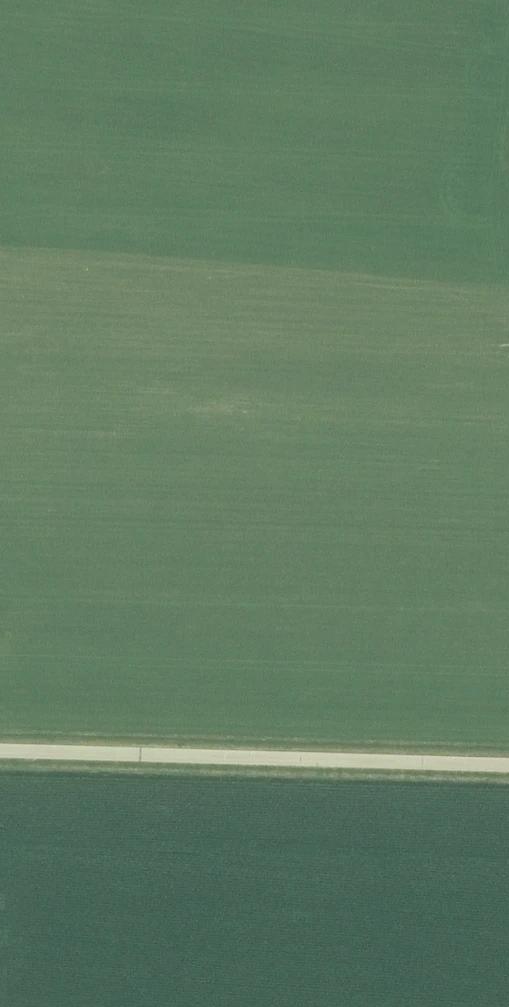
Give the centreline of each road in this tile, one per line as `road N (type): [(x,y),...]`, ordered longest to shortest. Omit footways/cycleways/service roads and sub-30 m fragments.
road 1 (unclassified): [(508,768),(0,755)]

